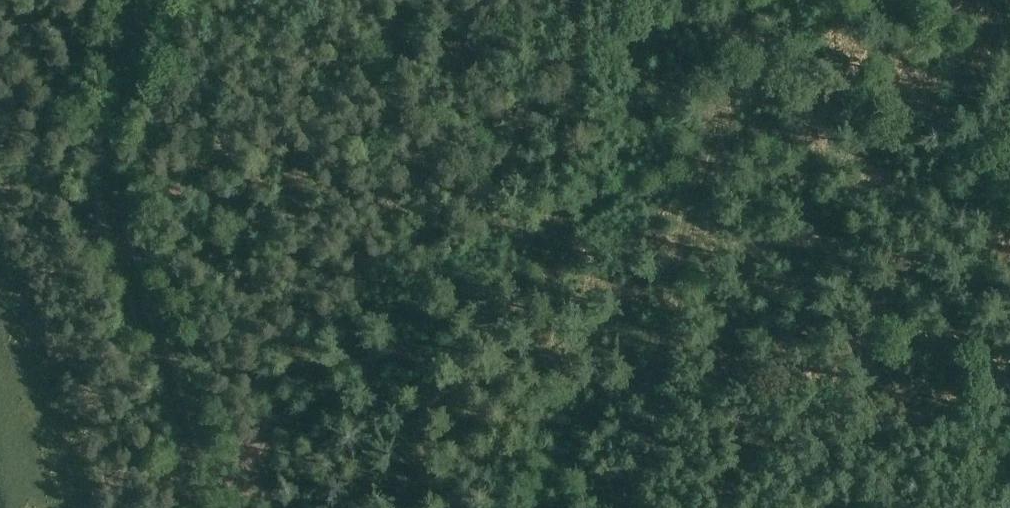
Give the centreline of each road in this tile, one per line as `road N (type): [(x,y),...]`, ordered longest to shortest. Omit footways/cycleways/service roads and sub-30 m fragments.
road 1 (track): [(154,0),(107,184),(214,489),(209,507)]
road 2 (track): [(626,507),(688,168),(750,0)]

